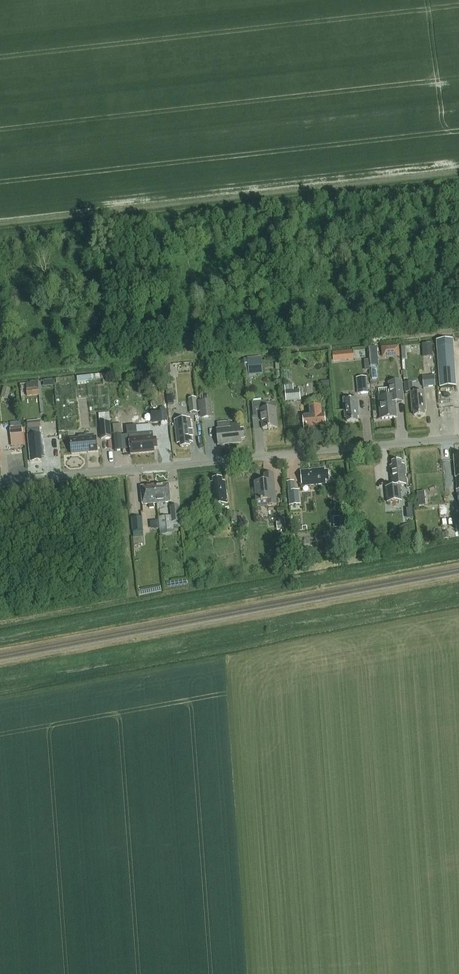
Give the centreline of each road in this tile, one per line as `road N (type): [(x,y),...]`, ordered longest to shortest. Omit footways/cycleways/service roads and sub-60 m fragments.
road 1 (unclassified): [(0,484),(458,439)]

